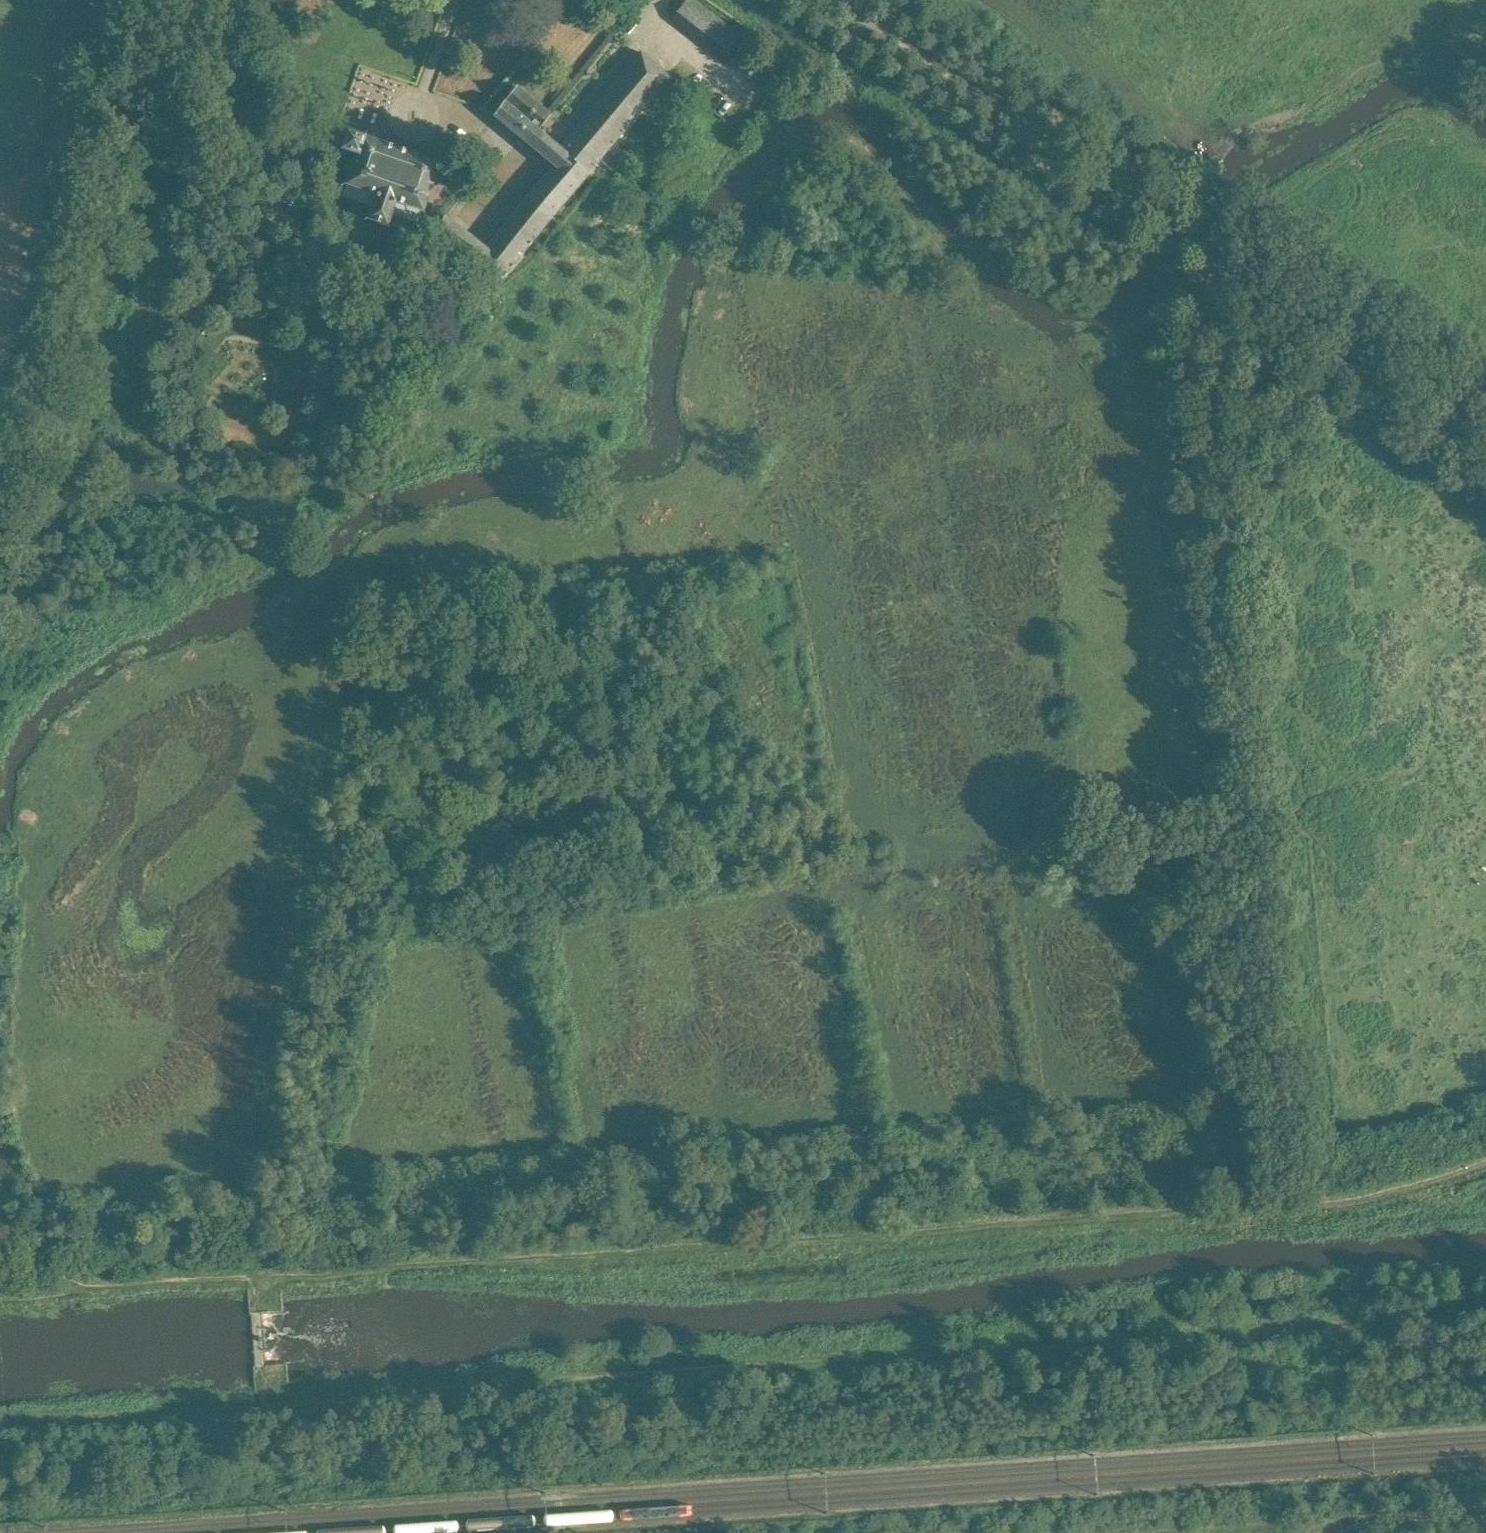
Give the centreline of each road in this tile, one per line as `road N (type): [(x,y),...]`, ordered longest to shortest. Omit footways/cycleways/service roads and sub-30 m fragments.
road 1 (track): [(1338,1532),(1364,1521),(1485,1510)]

